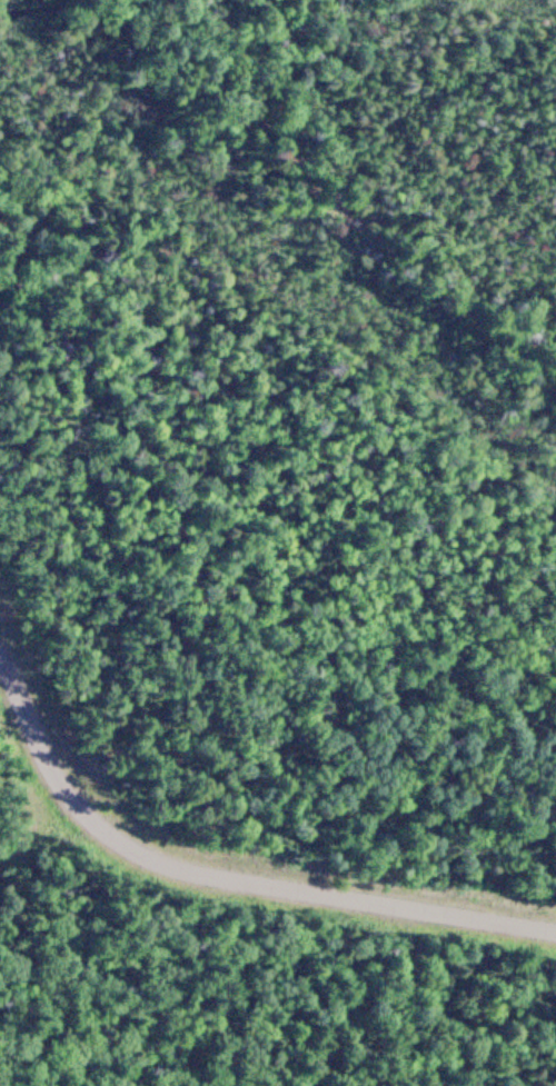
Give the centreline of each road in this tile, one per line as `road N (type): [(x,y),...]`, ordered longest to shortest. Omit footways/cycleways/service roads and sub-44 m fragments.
road 1 (residential): [(0,670),(87,819),(170,861),(555,924)]

